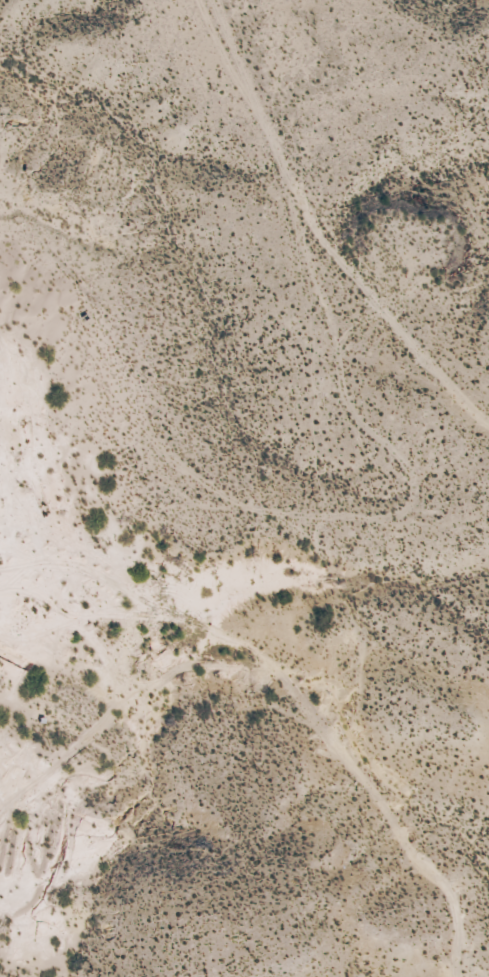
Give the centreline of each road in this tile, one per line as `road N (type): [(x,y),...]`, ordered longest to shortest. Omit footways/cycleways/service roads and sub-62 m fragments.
road 1 (residential): [(223,0),(294,186),(344,263),(488,437)]

